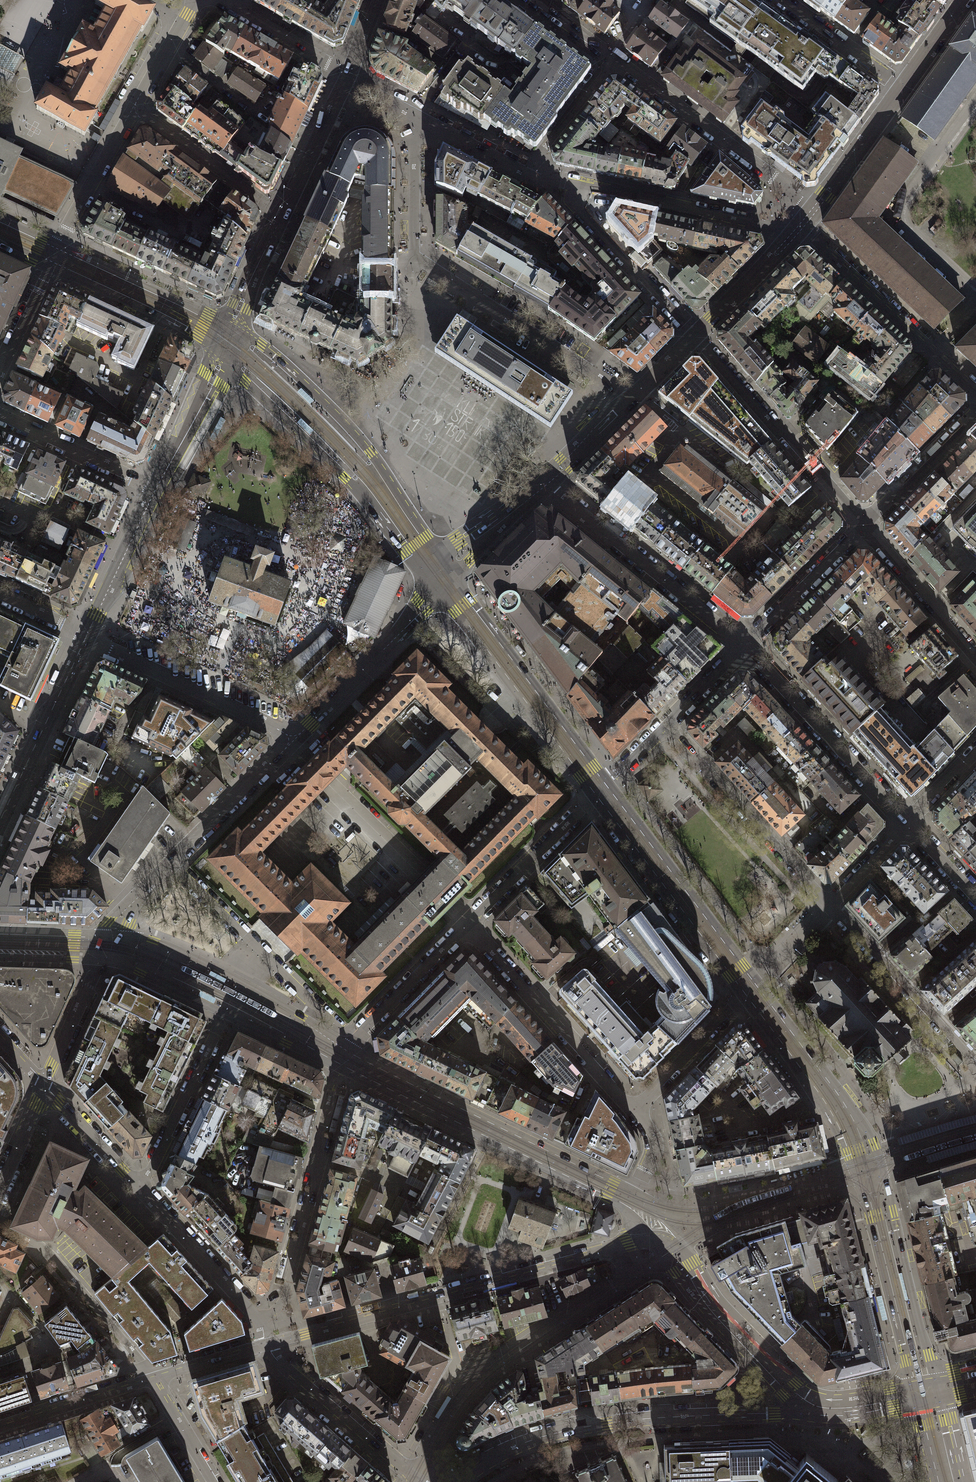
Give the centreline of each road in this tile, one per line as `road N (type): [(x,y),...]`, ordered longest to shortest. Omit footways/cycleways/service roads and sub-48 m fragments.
road 1 (tertiary): [(662,1233),(268,1343)]
road 2 (residential): [(419,115),(414,259),(630,399)]
road 3 (tertiary): [(463,1481),(508,1451),(578,1428),(819,1407)]
road 4 (tertiary): [(630,1199),(342,1058)]
road 5 (residential): [(417,1479),(480,1378),(620,1284)]
road 6 (residential): [(342,1058),(286,1291),(260,1320)]
road 7 (tertiary): [(342,1058),(330,1034),(255,989),(152,941),(111,935)]
road 8 (residential): [(111,935),(125,911),(292,742)]
road 9 (tertiary): [(600,789),(443,578)]
road 10 (residential): [(541,483),(743,649)]
road 11 (residential): [(467,925),(633,1113)]
road 12 (residential): [(614,60),(814,209)]
road 13 (tertiary): [(749,987),(600,789)]
road 14 (residential): [(828,906),(664,725)]
road 15 (tertiary): [(920,1392),(928,1356),(893,1212),(862,1168)]
road 16 (residential): [(906,823),(743,649)]
road 17 (tertiary): [(662,1233),(706,1304),(788,1389),(819,1407)]
road 18 (tertiary): [(384,497),(370,454),(338,416),(261,345),(225,341)]
road 19 (residential): [(86,637),(214,695),(292,742)]
road 20 (tertiary): [(862,1168),(920,1392)]
road 21 (tertiary): [(225,341),(246,383),(345,478),(384,497)]
road 22 (residential): [(292,742),(443,578)]
road 23 (residential): [(795,233),(578,186)]
road 24 (residential): [(153,1381),(50,1255),(0,1226)]
road 25 (residential): [(975,1064),(828,906)]
road 26 (residential): [(417,1479),(268,1343)]
road 27 (residential): [(828,486),(696,335)]
road 28 (residential): [(696,335),(581,210),(578,186)]
road 29 (tertiary): [(225,341),(52,254)]
road 30 (residential): [(224,1015),(138,1188)]
road 31 (residential): [(600,789),(467,925)]
road 32 (residential): [(801,225),(937,354)]
road 33 (residential): [(283,214),(133,107)]
road 34 (residential): [(467,925),(342,1058)]
road 35 (residential): [(260,1320),(138,1188)]
road 36 (residential): [(157,489),(0,416)]
road 37 (residential): [(863,526),(743,649)]
road 38 (residential): [(975,656),(863,526)]
road 39 (residential): [(633,1113),(749,987)]
road 40 (residential): [(828,486),(937,354)]
road 41 (residential): [(52,254),(133,107)]
road 42 (tertiary): [(86,637),(157,489)]
road 43 (tertiary): [(157,489),(225,341)]
road 44 (tertiary): [(153,1381),(0,1429)]
road 45 (residential): [(975,414),(863,526)]
road 46 (residential): [(283,214),(348,75)]
road 47 (residential): [(814,209),(901,88)]
road 48 (residential): [(781,0),(901,88)]
road 49 (residential): [(696,335),(795,233)]
road 50 (residential): [(138,1188),(43,1085)]
road 51 (residential): [(225,341),(283,214)]
road 52 (residential): [(443,578),(541,483)]
road 53 (tertiary): [(99,961),(224,1015)]
road 54 (residential): [(99,961),(43,1085)]
road 55 (residential): [(234,7),(348,75)]
road 56 (residential): [(534,174),(419,115)]
road 57 (tertiary): [(224,1015),(319,1058),(342,1058)]
road 58 (residential): [(133,107),(196,0)]
road 59 (residential): [(0,365),(52,254)]
road 60 (residential): [(541,483),(630,399)]
road 61 (tertiary): [(268,1343),(153,1381)]

